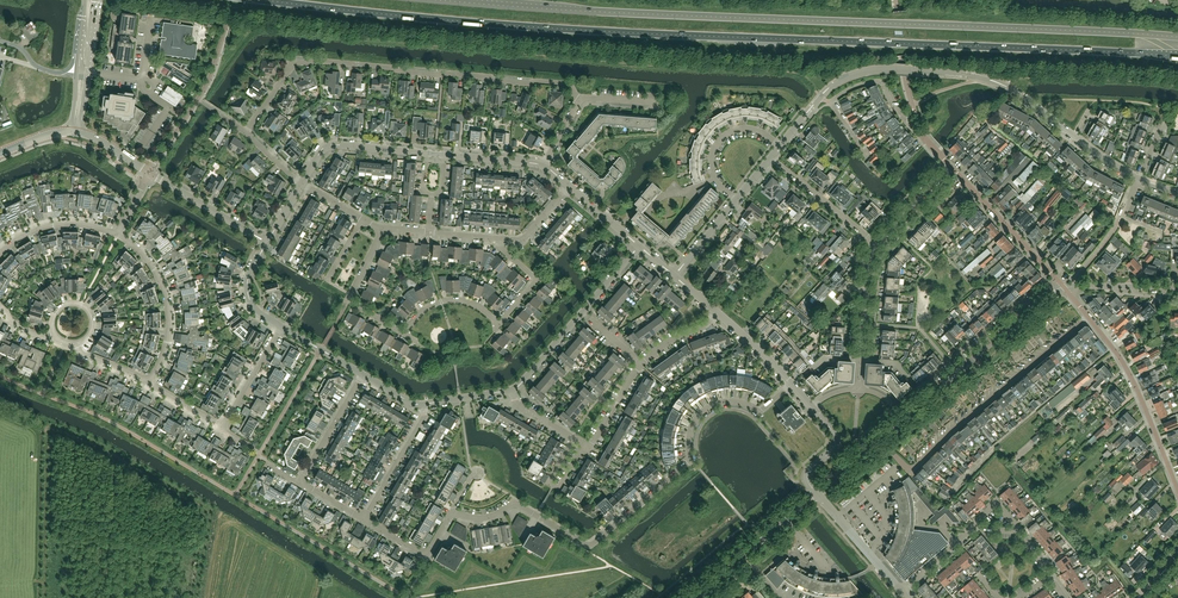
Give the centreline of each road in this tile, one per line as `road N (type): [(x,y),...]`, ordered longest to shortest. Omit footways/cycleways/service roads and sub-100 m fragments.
road 1 (primary): [(265,0),(616,32),(1177,56)]
road 2 (primary): [(1177,37),(447,0)]
road 3 (residential): [(453,511),(481,518),(514,502),(594,544),(692,459),(690,432),(703,412),(733,401),(760,412),(792,385)]
road 4 (residential): [(245,132),(298,63),(556,83),(581,100)]
road 5 (residential): [(878,440),(909,471),(1087,315)]
road 6 (residential): [(402,332),(442,301),(478,305),(500,324),(533,277),(501,238)]
road 7 (residential): [(1177,495),(1133,384),(1087,315)]
road 8 (tertiary): [(1073,136),(999,83),(909,70)]
road 9 (residential): [(150,382),(167,342),(167,303),(146,259),(117,234)]
road 10 (unclassified): [(694,597),(817,493)]
road 11 (tertiary): [(779,145),(839,80),(909,70)]
road 12 (tertiary): [(426,153),(328,145),(302,184)]
road 13 (residential): [(1049,272),(950,166)]
road 14 (residential): [(858,388),(876,245)]
road 15 (residential): [(876,245),(770,157)]
road 16 (tertiary): [(267,243),(149,172)]
road 17 (residential): [(736,199),(711,168),(718,140),(747,128),(779,145)]
road 18 (unclassified): [(961,369),(1062,286)]
road 19 (residential): [(365,519),(419,427),(423,405)]
road 20 (tertiary): [(899,591),(817,493)]
road 21 (residential): [(0,251),(62,223),(117,234)]
road 22 (residential): [(365,519),(426,556),(453,511)]
road 23 (residential): [(298,482),(363,377)]

